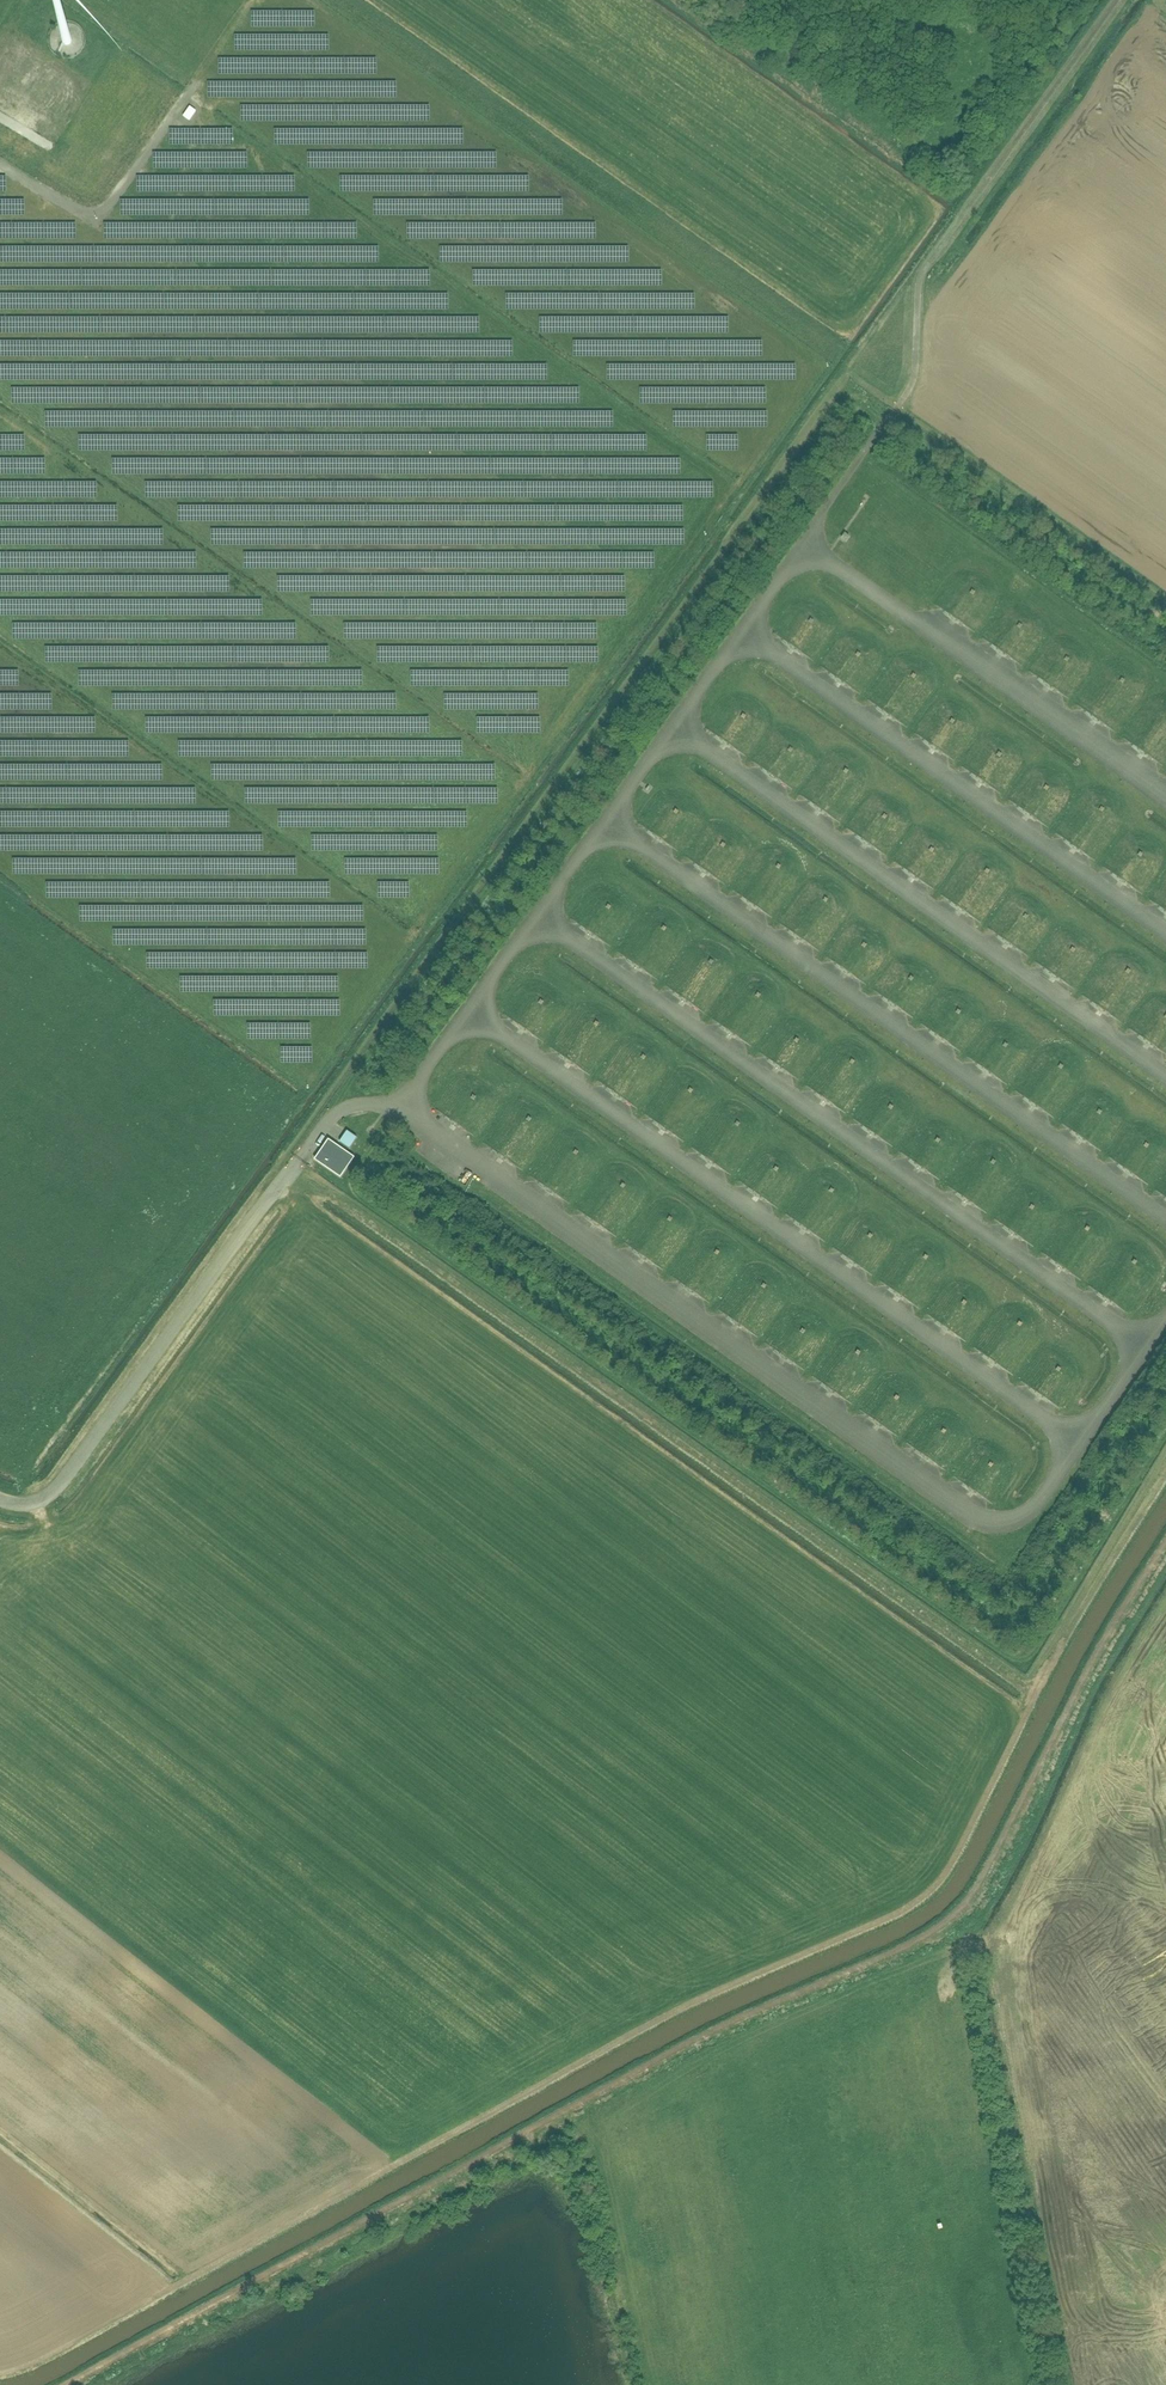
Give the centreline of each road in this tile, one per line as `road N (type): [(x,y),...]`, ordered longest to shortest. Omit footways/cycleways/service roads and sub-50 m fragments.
road 1 (unclassified): [(300,1161),(56,1487),(23,1504),(0,1498)]

